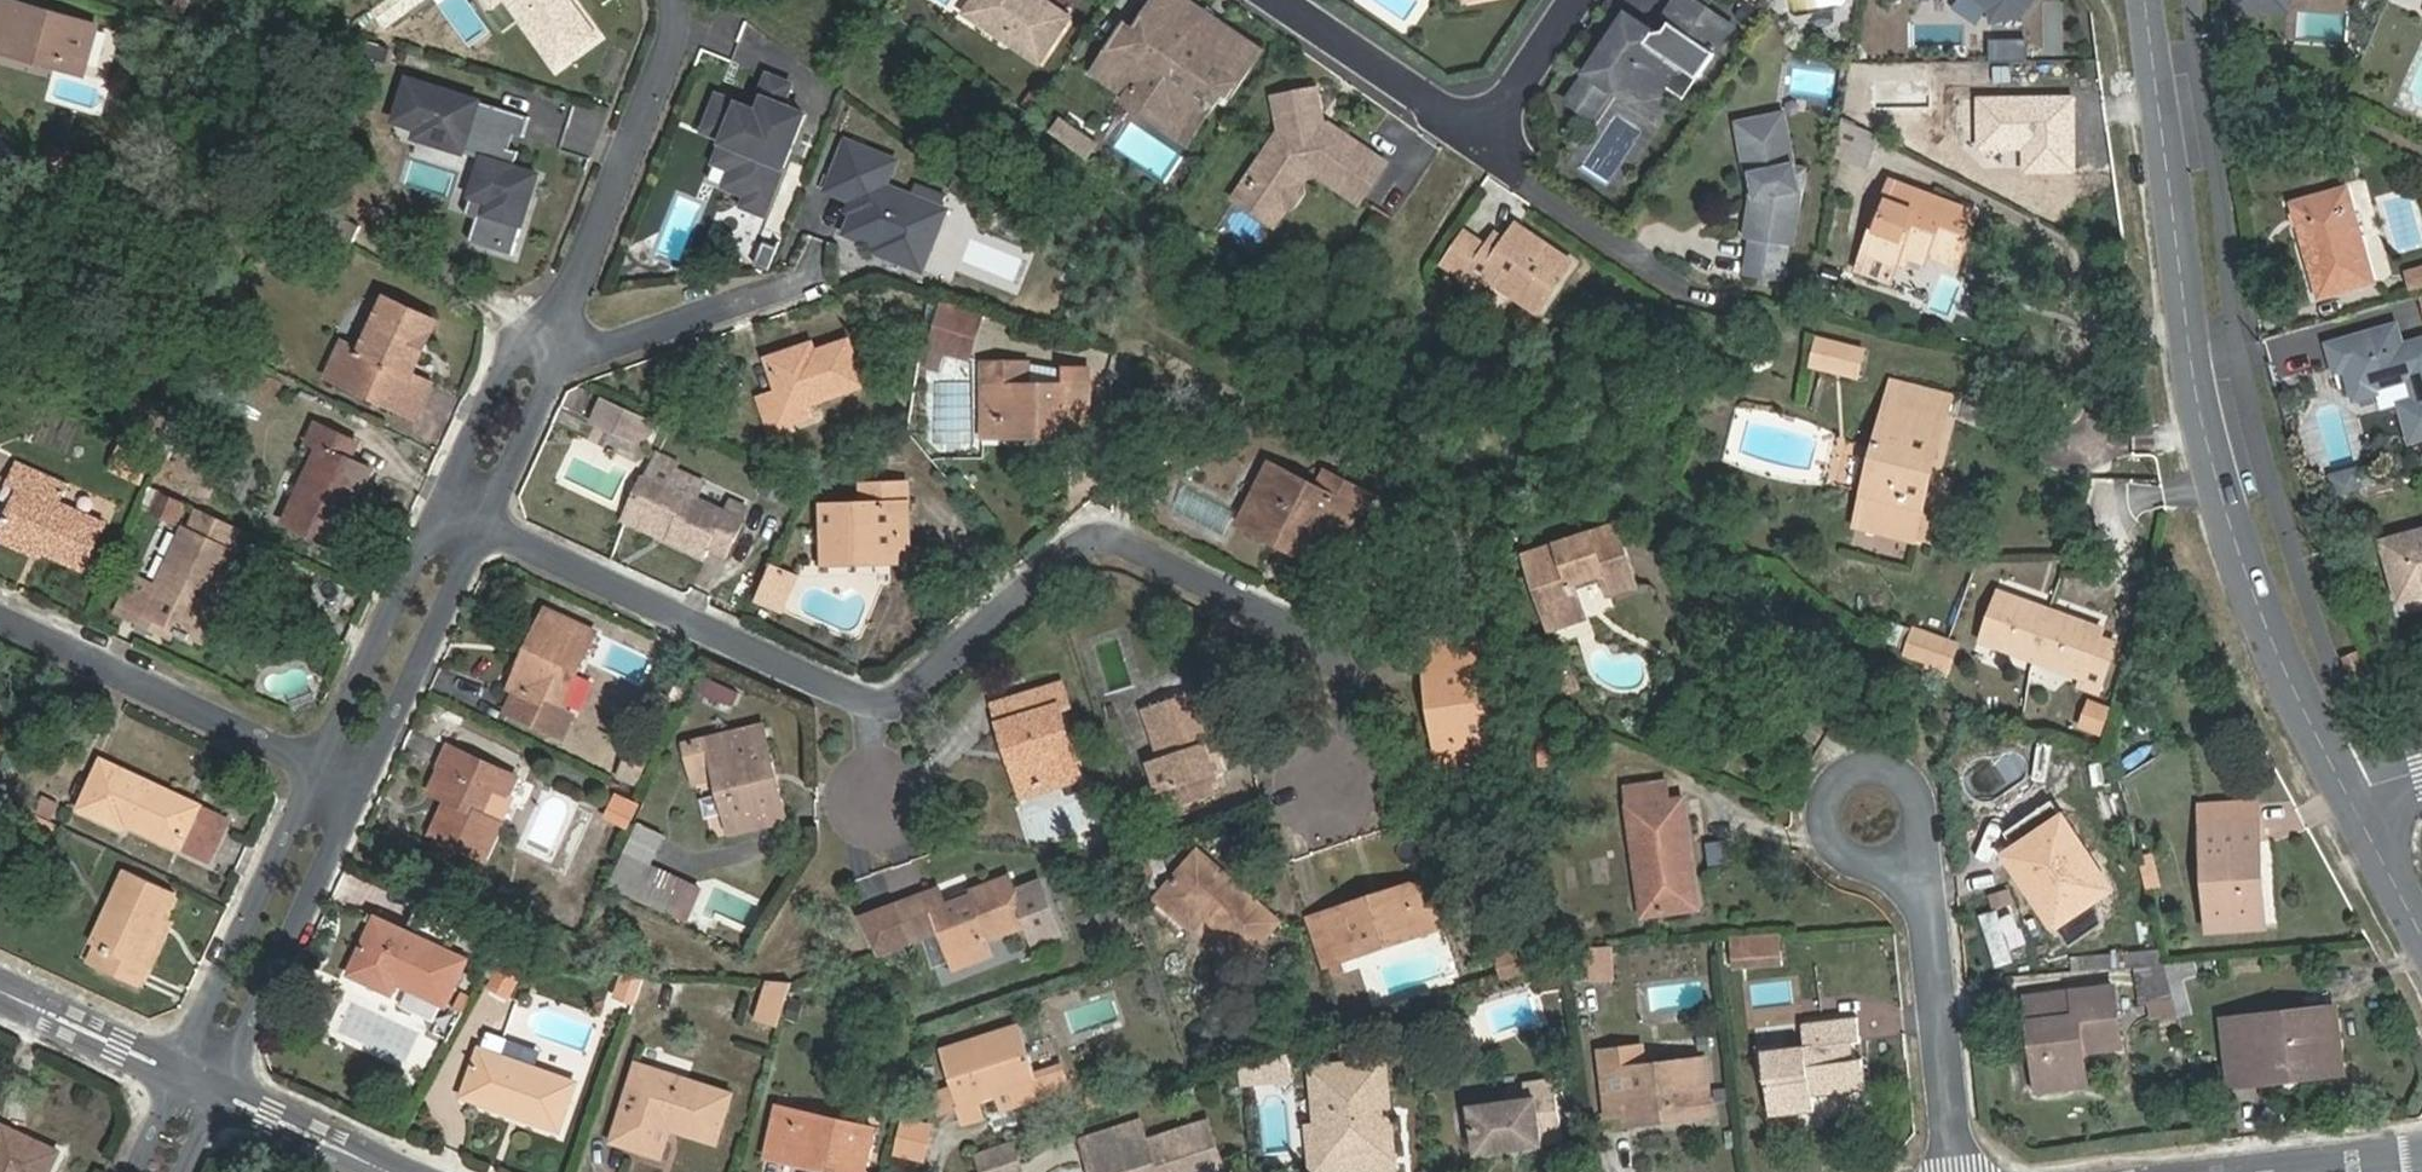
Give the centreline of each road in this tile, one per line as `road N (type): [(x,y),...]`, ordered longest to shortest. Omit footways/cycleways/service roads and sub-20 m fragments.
road 1 (residential): [(2343,792),(2222,501),(2181,305),(2144,0)]
road 2 (residential): [(880,710),(1098,529),(1300,633),(1336,782)]
road 3 (residential): [(483,526),(880,710)]
road 4 (track): [(518,349),(432,250),(336,52),(290,0)]
road 5 (residential): [(545,343),(593,246),(638,128),(672,34),(672,0)]
road 6 (residential): [(0,614),(320,768)]
road 7 (residential): [(320,768),(178,1076)]
road 8 (residential): [(220,1095),(361,788)]
road 9 (residential): [(1954,1171),(1924,883),(1905,851)]
road 10 (residential): [(1716,301),(1660,282),(1481,137)]
road 11 (residential): [(361,788),(483,526)]
road 12 (residential): [(444,507),(320,768)]
road 13 (residential): [(1919,825),(1913,796),(1878,772),(1846,779),(1827,804),(1828,835),(1849,859),(1879,865),(1905,851)]
road 14 (residential): [(1277,0),(1481,137)]
road 15 (residential): [(483,526),(557,368),(545,343)]
road 16 (residential): [(545,343),(518,349),(444,507)]
road 17 (residential): [(178,1076),(0,993)]
road 18 (residential): [(391,1171),(220,1095)]
road 19 (residential): [(1481,137),(1574,0)]
road 20 (residential): [(2421,938),(2343,792)]
road 21 (residential): [(2421,1153),(2266,1171)]

